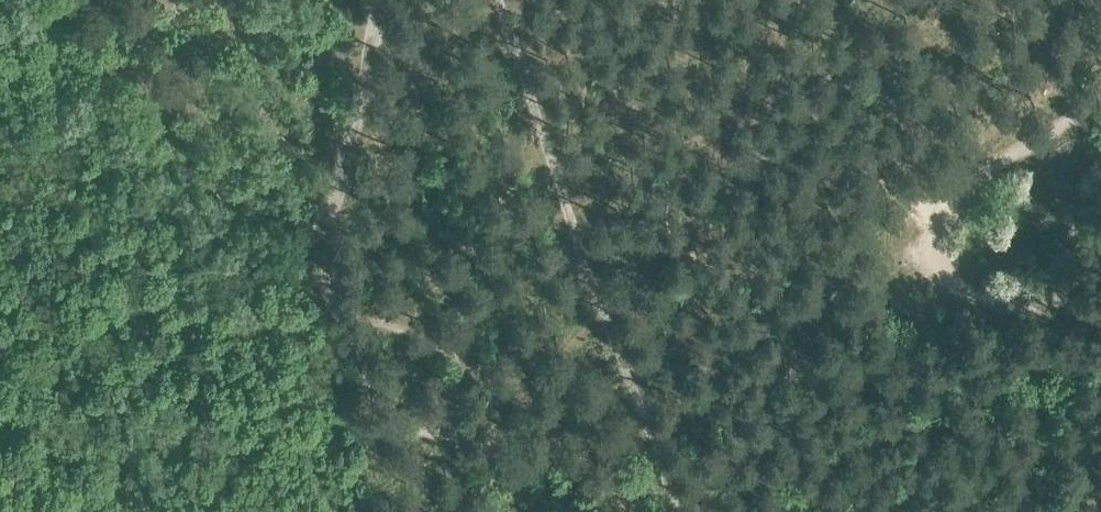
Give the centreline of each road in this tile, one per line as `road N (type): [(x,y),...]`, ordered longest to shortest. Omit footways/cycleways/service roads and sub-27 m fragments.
road 1 (track): [(0,345),(259,312),(435,343),(531,399),(637,511)]
road 2 (track): [(679,511),(658,378),(592,242),(502,0)]
road 3 (track): [(531,399),(619,298)]

